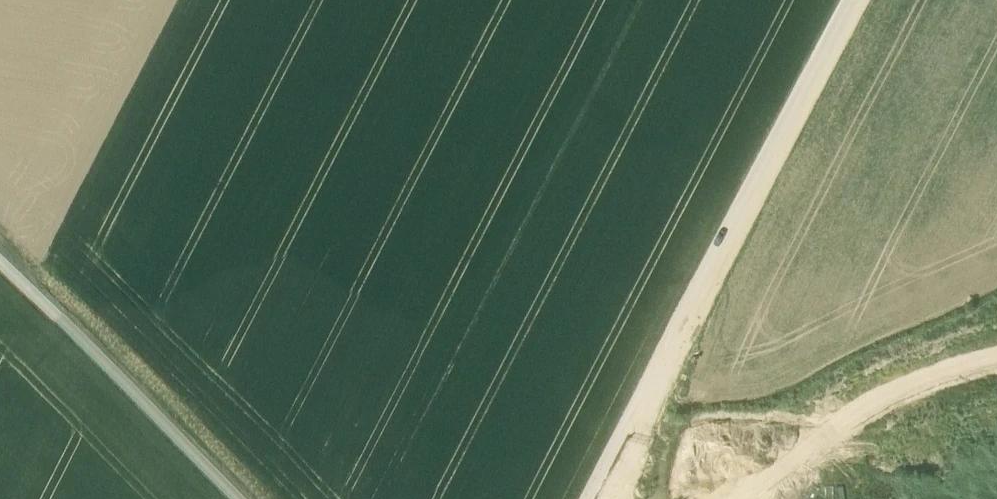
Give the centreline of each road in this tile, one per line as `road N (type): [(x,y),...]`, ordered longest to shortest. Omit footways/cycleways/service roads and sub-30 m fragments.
road 1 (track): [(590,498),(855,0)]
road 2 (track): [(242,498),(0,266)]

